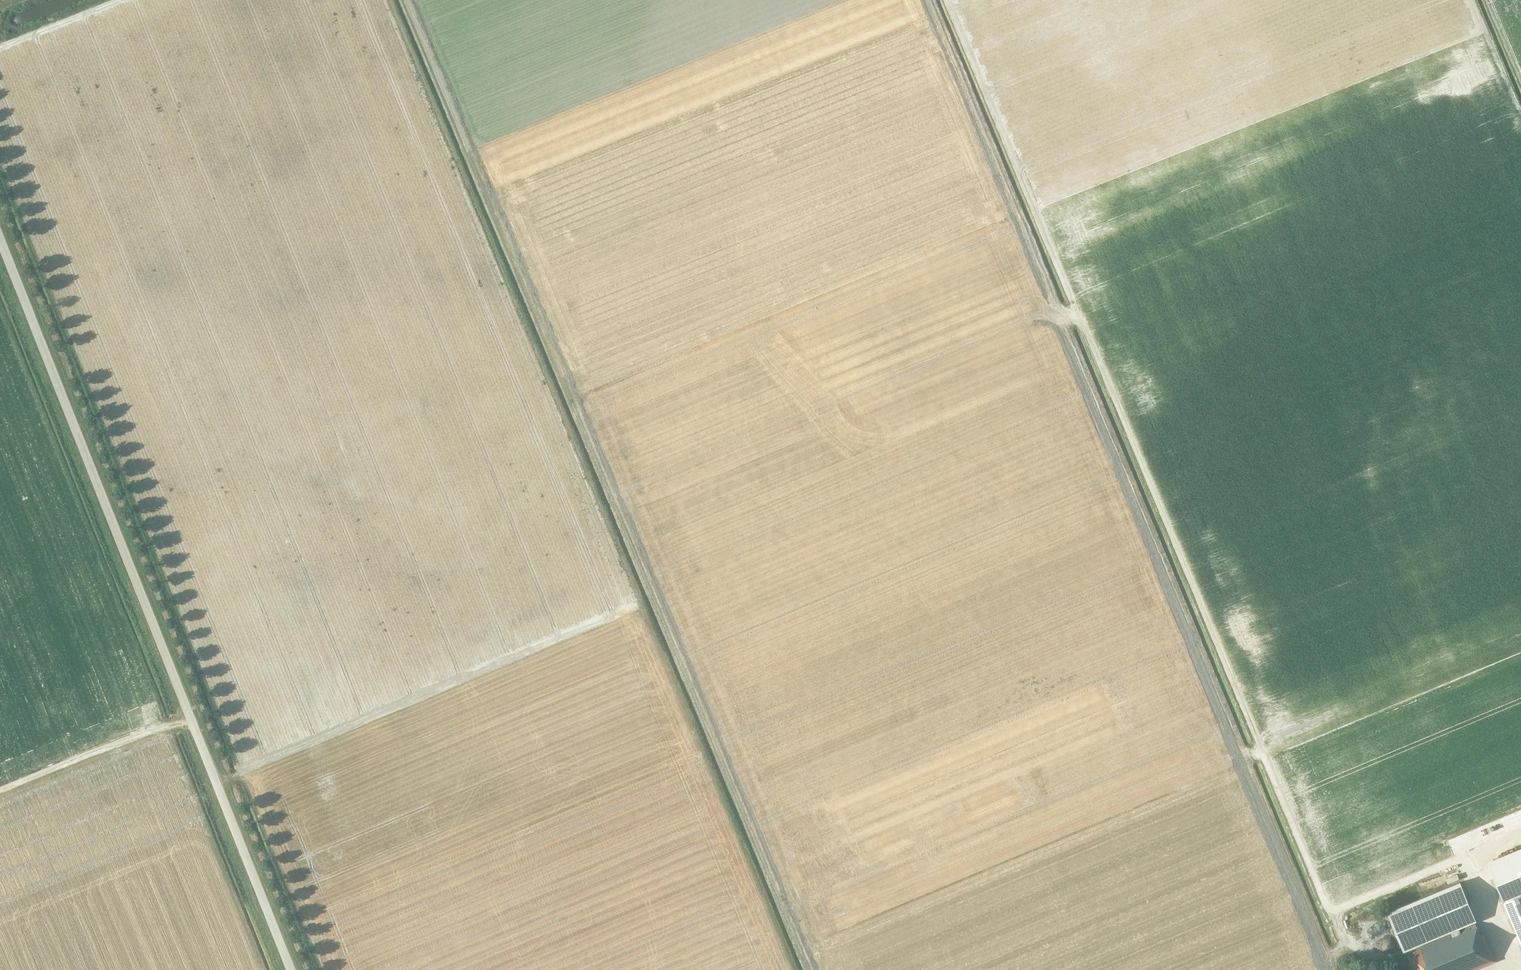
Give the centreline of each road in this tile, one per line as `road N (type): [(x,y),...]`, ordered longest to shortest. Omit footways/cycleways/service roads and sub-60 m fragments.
road 1 (unclassified): [(291,969),(0,238)]

